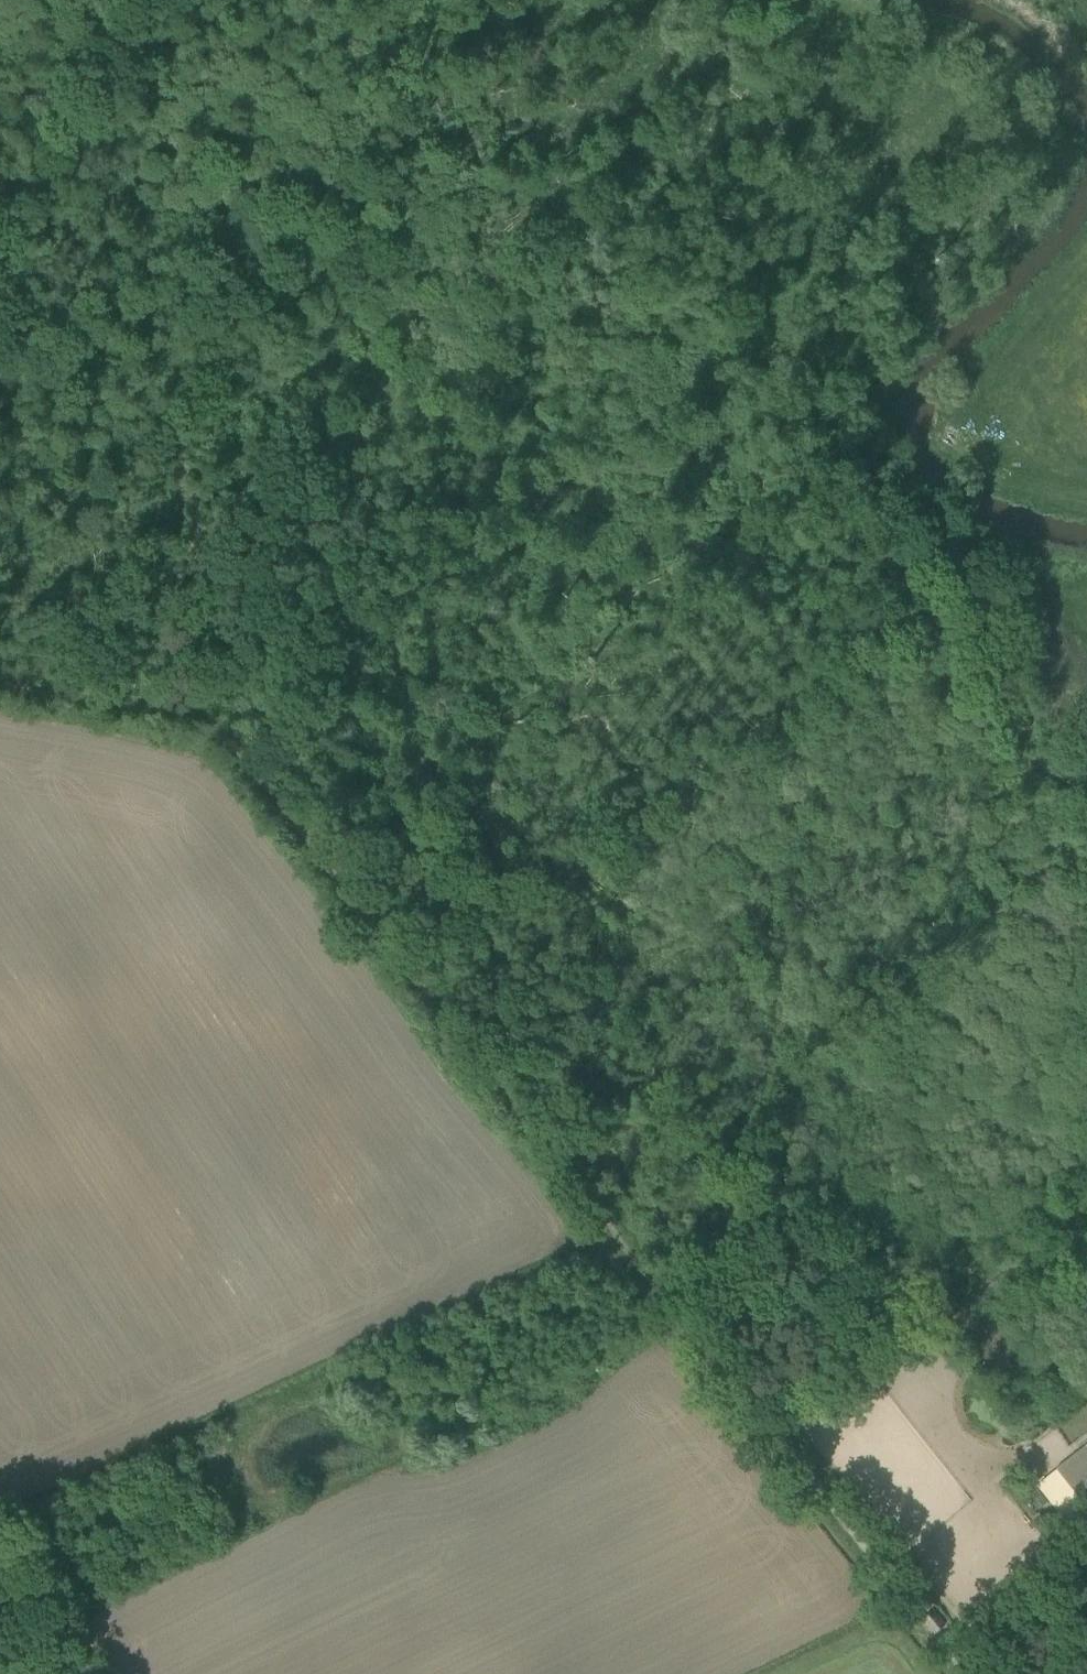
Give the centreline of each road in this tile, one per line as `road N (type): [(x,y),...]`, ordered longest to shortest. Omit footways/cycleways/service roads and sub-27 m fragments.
road 1 (track): [(772,1424),(489,1080),(392,935),(216,727),(0,684)]
road 2 (track): [(972,1673),(772,1424)]

